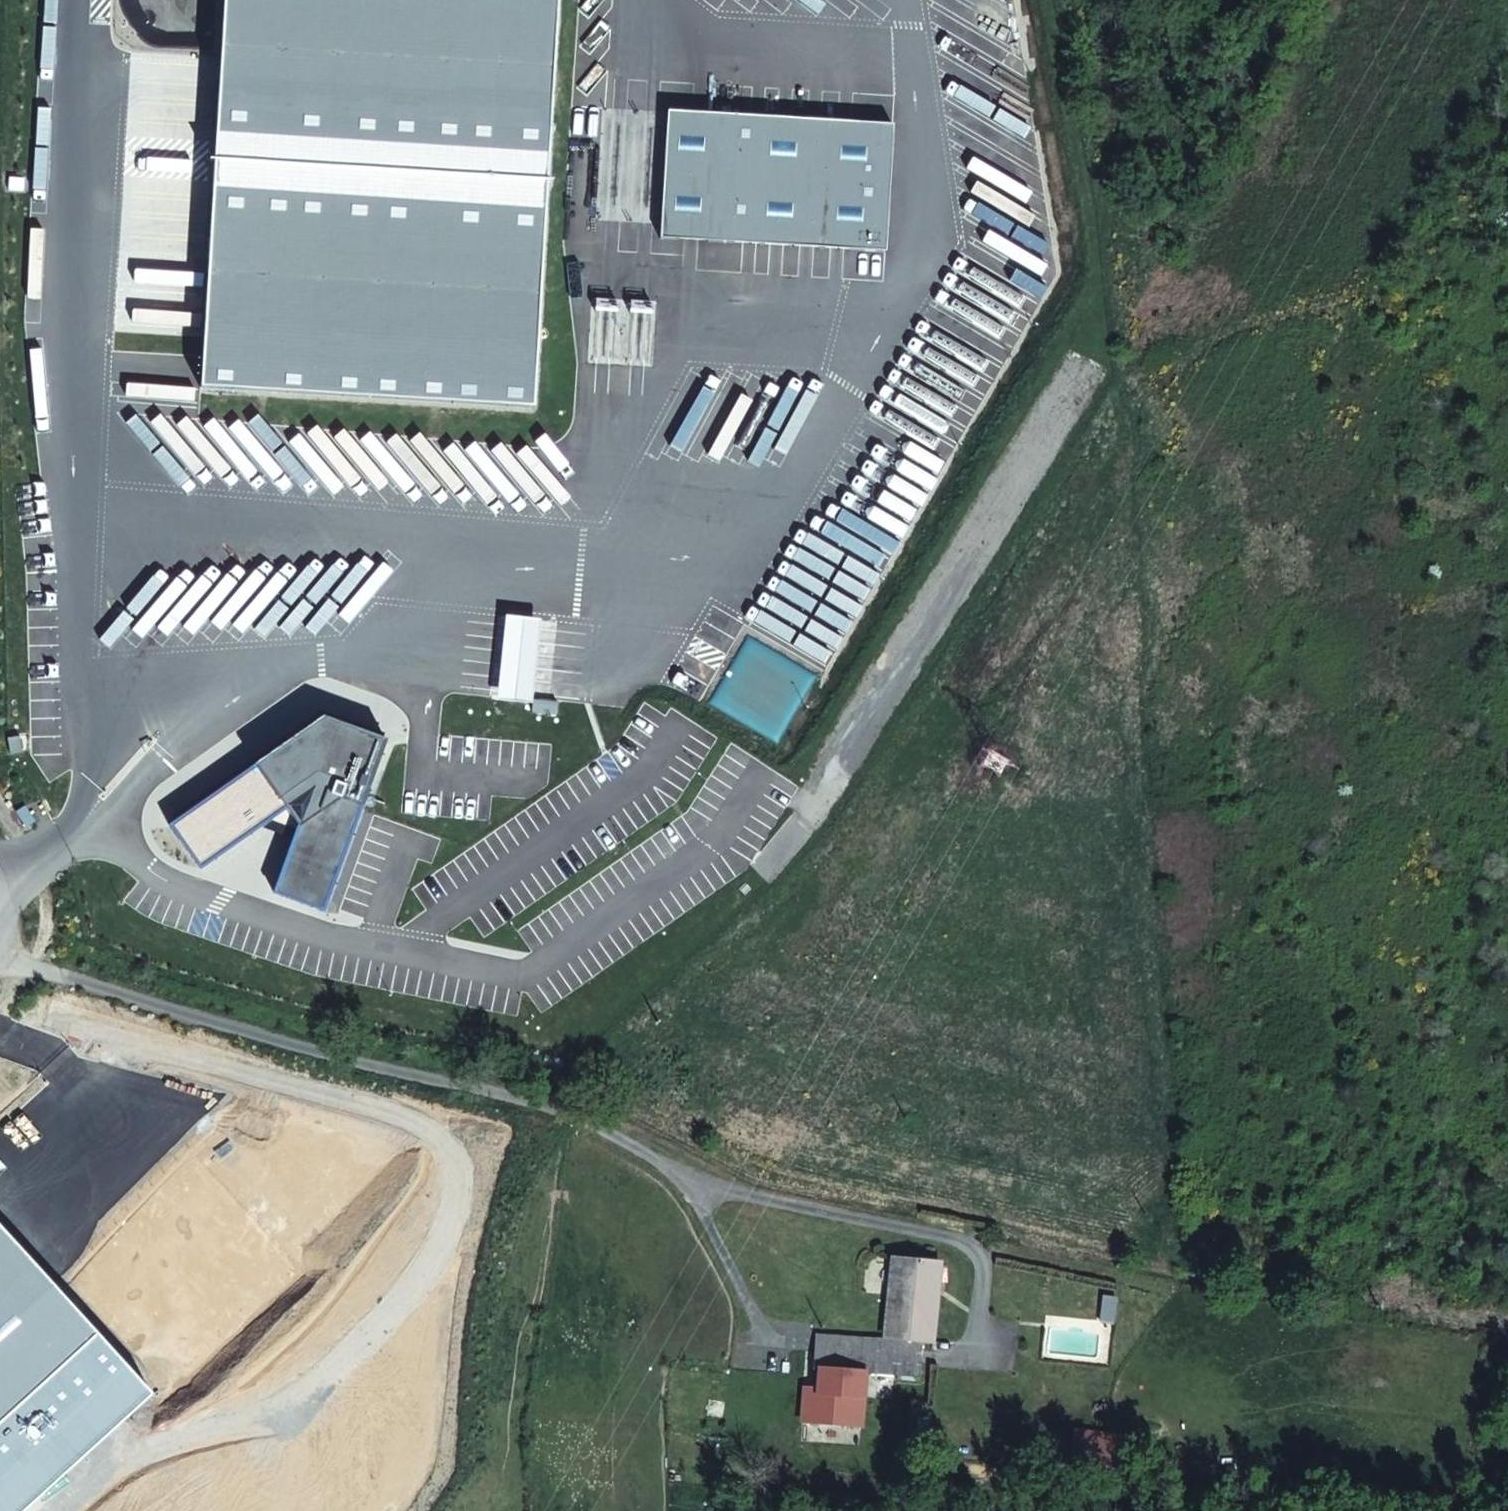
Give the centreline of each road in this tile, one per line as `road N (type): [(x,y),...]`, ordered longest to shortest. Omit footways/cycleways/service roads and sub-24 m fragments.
road 1 (residential): [(0,958),(589,1123),(699,1183),(956,1236)]

